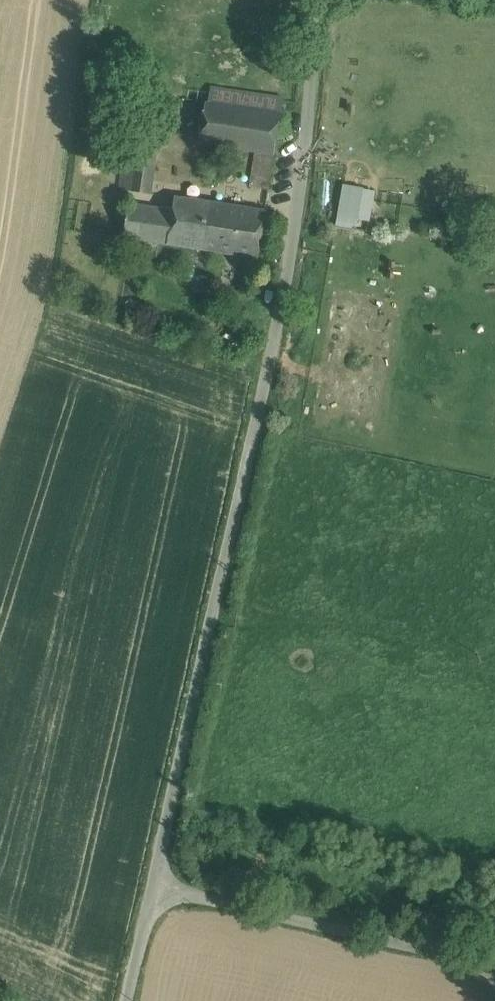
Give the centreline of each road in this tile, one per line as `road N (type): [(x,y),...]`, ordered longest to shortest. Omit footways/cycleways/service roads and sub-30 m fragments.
road 1 (unclassified): [(153,881),(282,293),(316,0)]
road 2 (unclassified): [(153,881),(494,962)]
road 3 (unclassified): [(127,1000),(153,881)]

